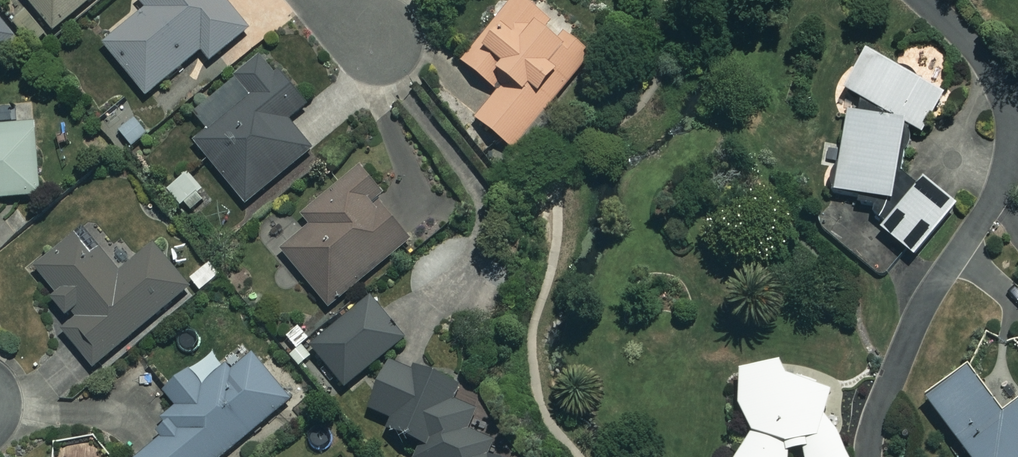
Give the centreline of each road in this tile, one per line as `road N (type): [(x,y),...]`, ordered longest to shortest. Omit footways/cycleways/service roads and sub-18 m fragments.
road 1 (residential): [(869,456),(915,319),(1013,158),(1016,125),(990,69),(923,0)]

